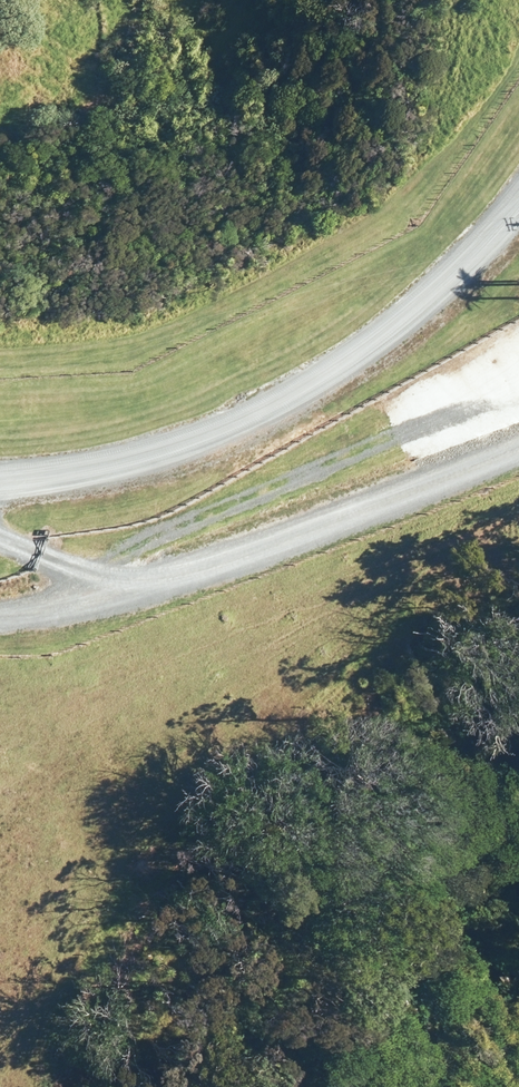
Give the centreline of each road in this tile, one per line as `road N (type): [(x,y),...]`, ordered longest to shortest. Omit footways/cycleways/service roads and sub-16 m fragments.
road 1 (track): [(0,452),(96,442),(262,383),(383,305),(518,176)]
road 2 (track): [(0,534),(154,589),(518,448)]
road 3 (track): [(154,589),(0,611)]

